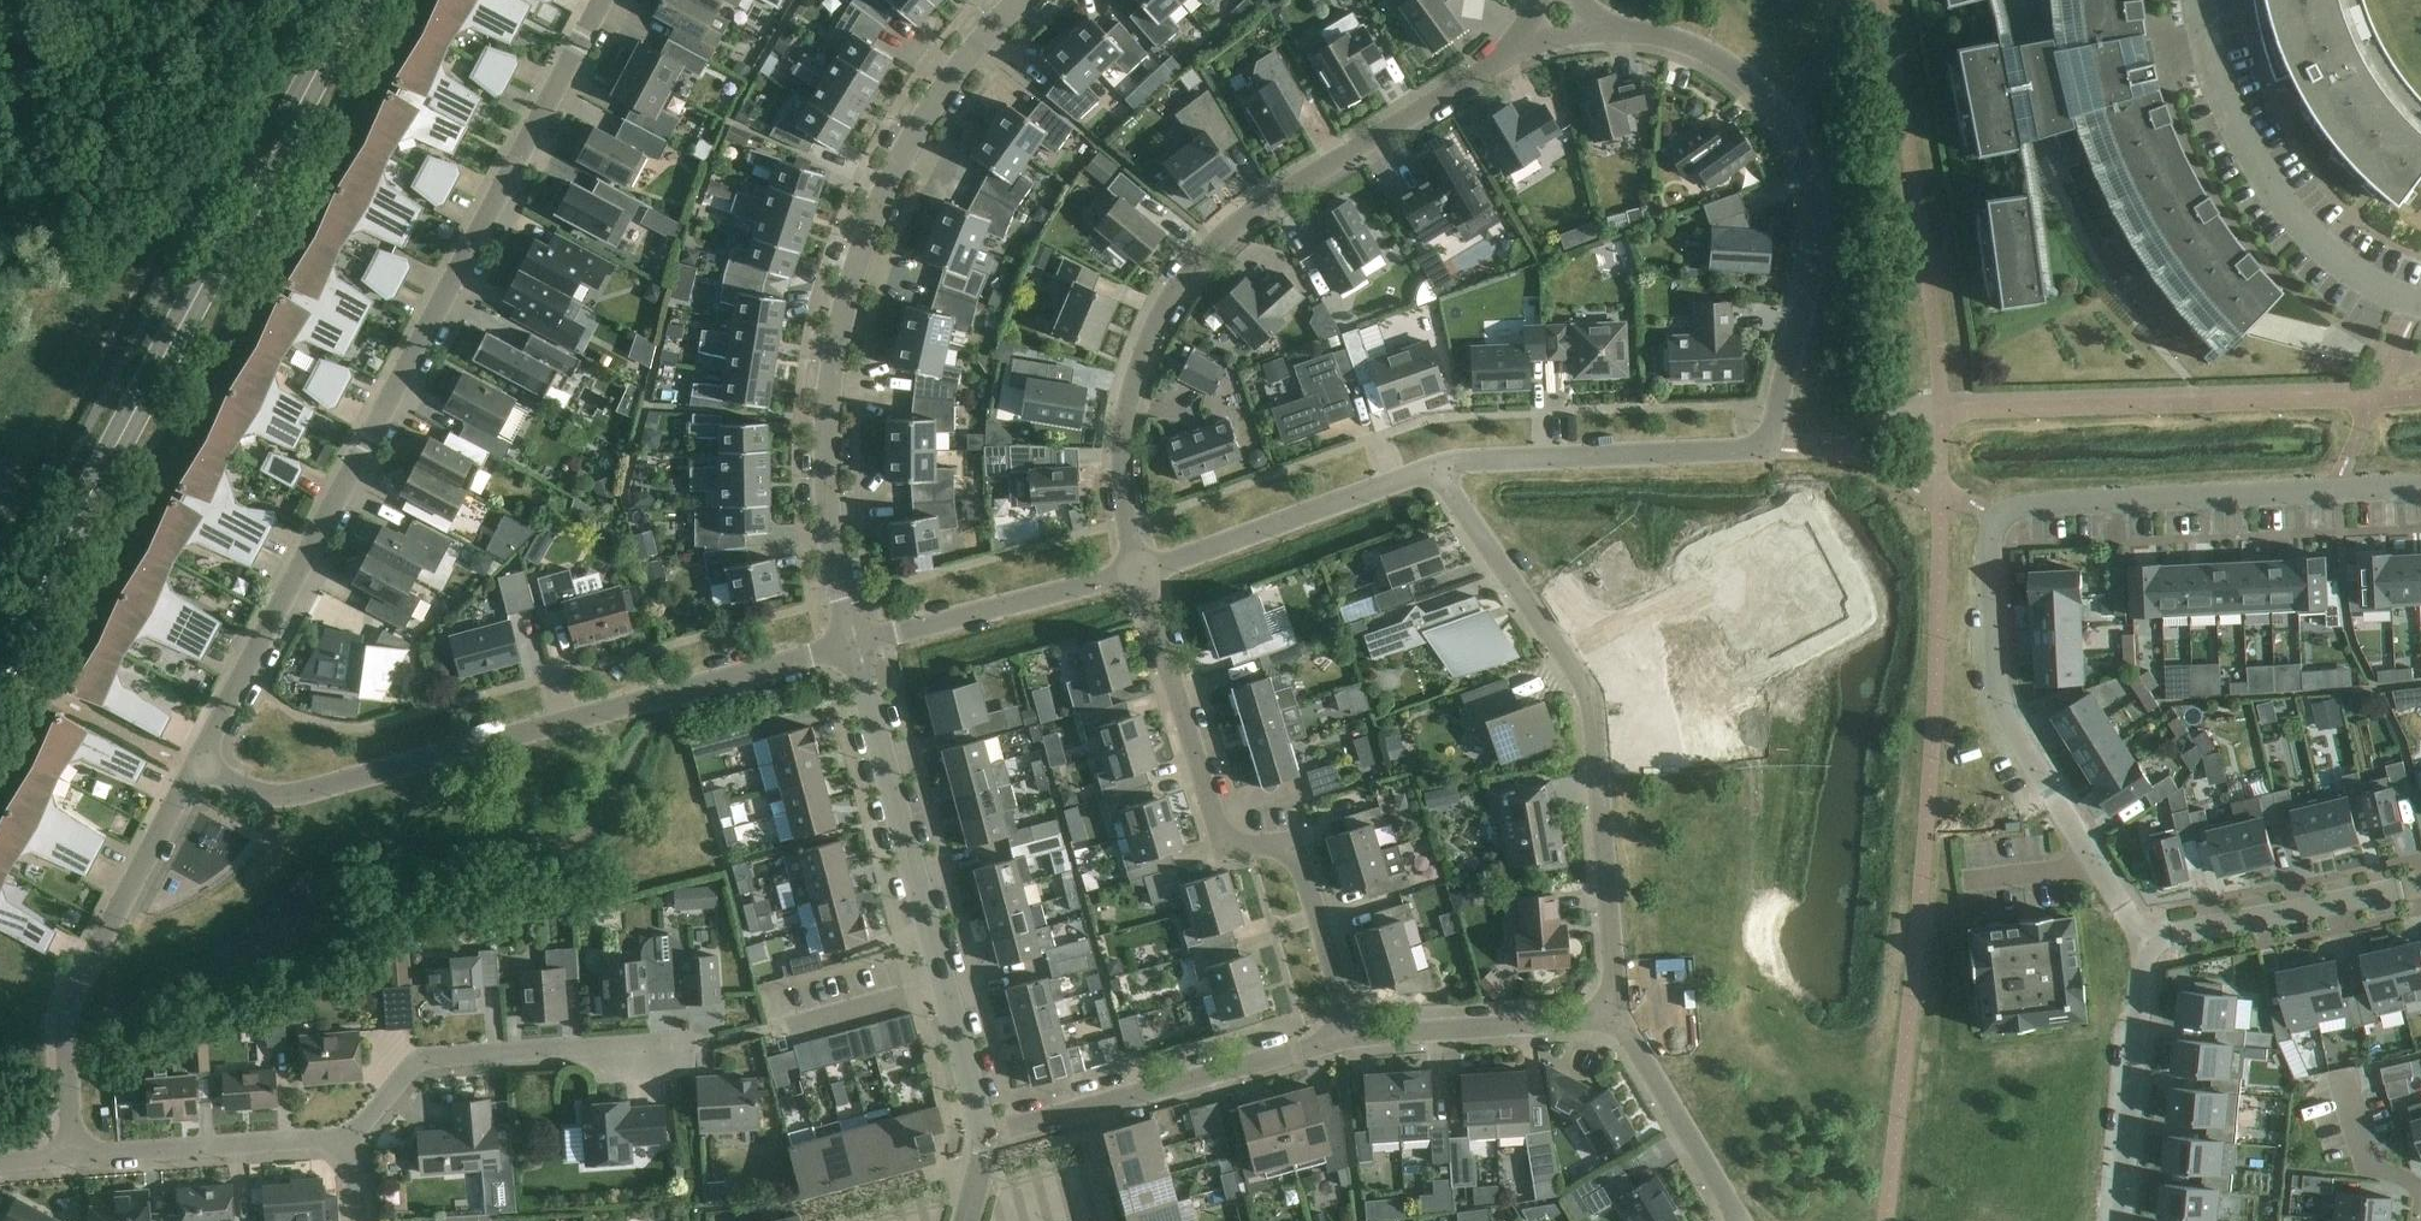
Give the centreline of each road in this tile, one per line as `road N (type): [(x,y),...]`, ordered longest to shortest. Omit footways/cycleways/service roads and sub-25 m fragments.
road 1 (residential): [(2420,486),(2017,508),(1997,524),(1989,552),(1989,641),(2011,736),(2148,947)]
road 2 (residential): [(196,767),(602,0)]
road 3 (residential): [(1433,470),(1750,452),(1770,443),(1814,241),(1801,155),(1784,122),(1729,66),(1692,46),(1628,32)]
road 4 (secondary): [(0,655),(338,0)]
road 5 (residential): [(1138,578),(1122,477),(1125,422),(1139,364),(1180,285),(1265,204),(1511,58)]
road 6 (residential): [(849,649),(825,492),(826,397),(843,308),(891,179),(928,113),(1025,0)]
road 7 (residential): [(196,767),(263,799),(285,800),(849,649)]
road 8 (residential): [(1351,1041),(1288,858),(1233,850),(1216,835),(1138,578)]
road 9 (residential): [(71,1158),(62,1039),(69,1008),(196,767)]
road 10 (residential): [(985,1149),(1351,1041)]
road 11 (residential): [(1614,1018),(1593,727),(1560,656)]
road 12 (residential): [(2196,0),(2225,122),(2299,226),(2380,289)]
road 13 (residential): [(941,992),(849,649)]
road 14 (residential): [(1138,578),(1433,470)]
road 15 (residential): [(849,649),(1138,578)]
road 16 (residential): [(351,1140),(428,1071),(606,1059)]
road 17 (residential): [(71,1158),(351,1140)]
road 18 (residential): [(2148,947),(2420,893)]
road 19 (residential): [(2148,947),(2123,1220)]
road 20 (residential): [(1351,1041),(1614,1018)]
road 21 (residential): [(1732,1220),(1614,1018)]
road 22 (residential): [(1560,656),(1433,470)]
road 23 (residential): [(985,1149),(941,992)]
road 24 (unclassified): [(783,1031),(941,992)]
road 25 (residential): [(1560,656),(1692,591)]
road 26 (residential): [(2420,1202),(2371,1170),(2342,1087)]

